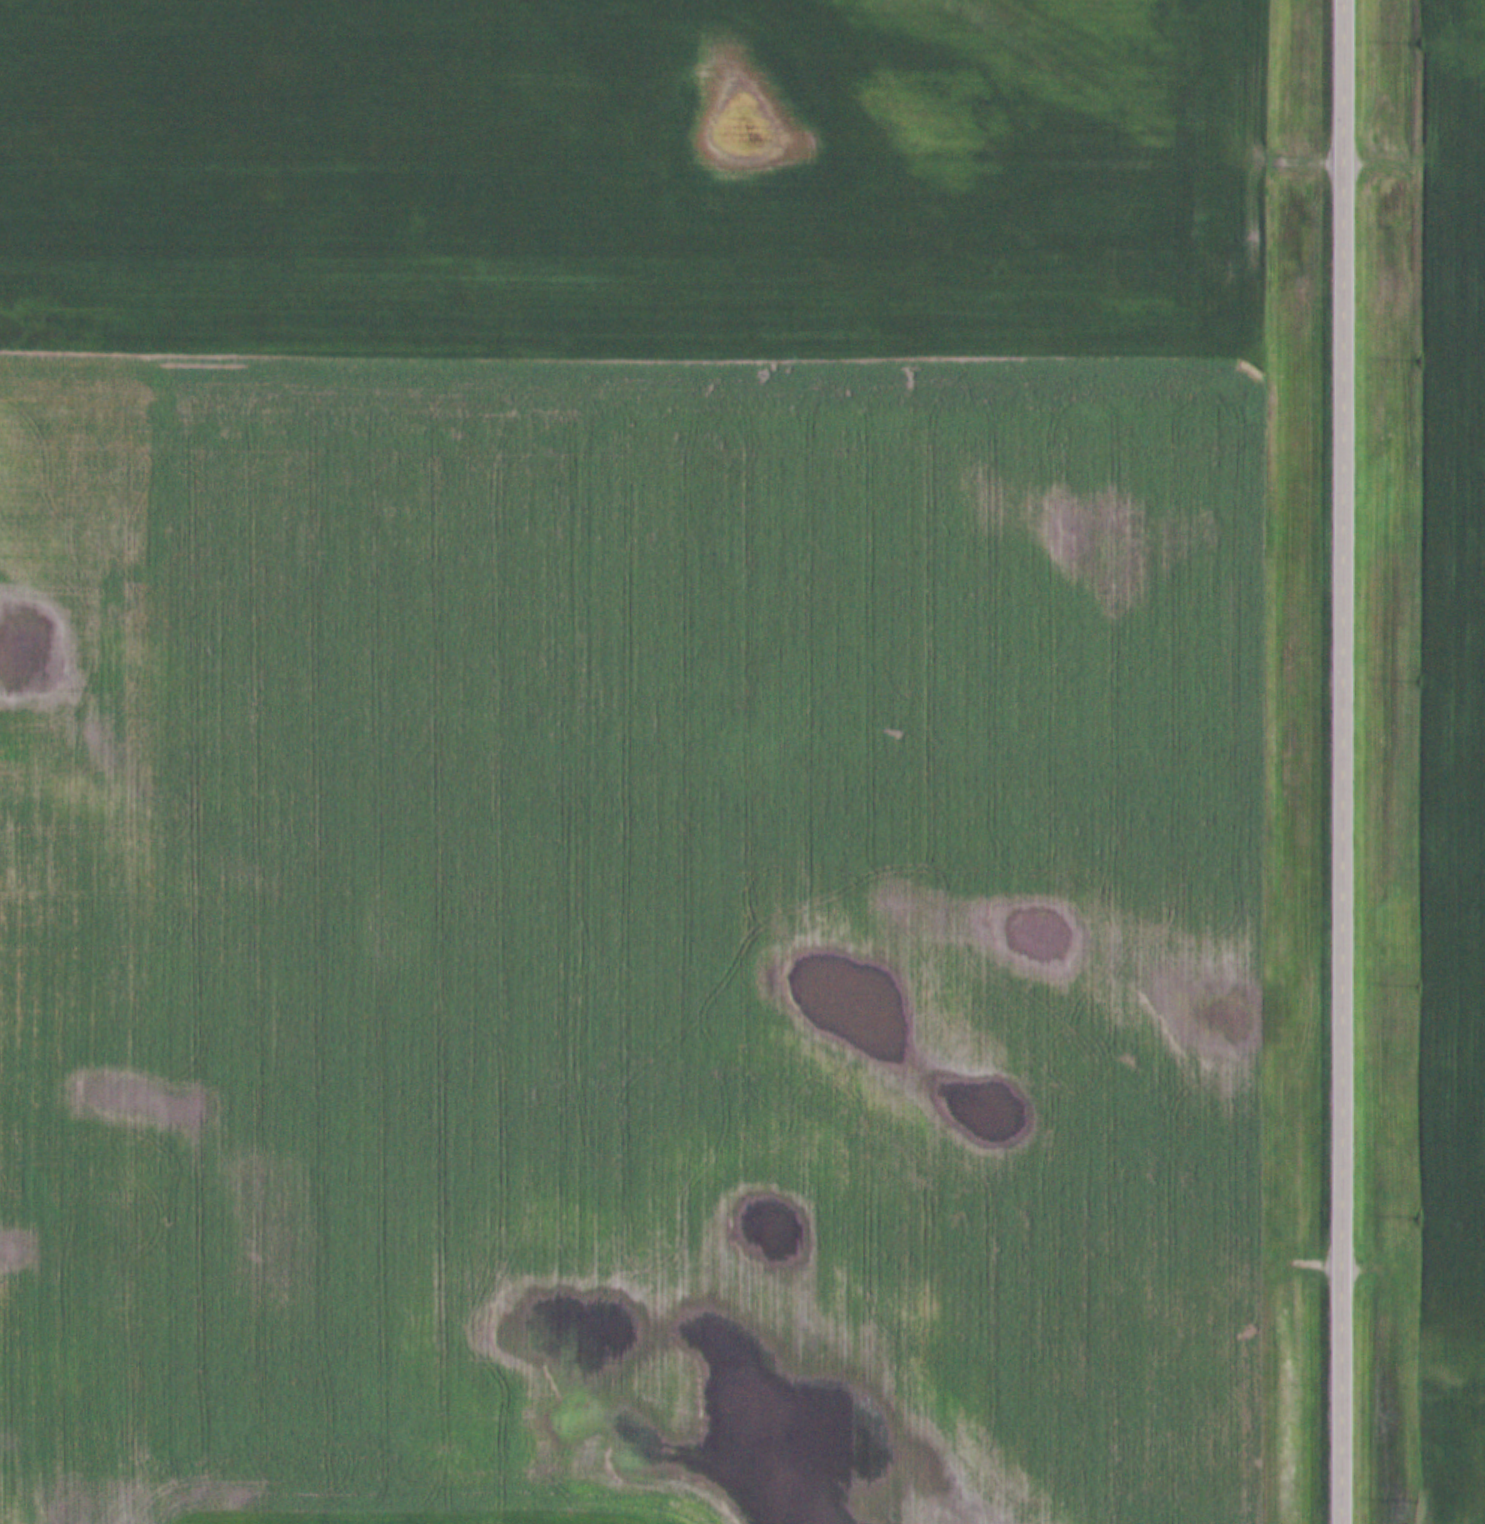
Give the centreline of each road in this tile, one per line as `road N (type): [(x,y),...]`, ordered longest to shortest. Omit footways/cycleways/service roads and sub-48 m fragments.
road 1 (primary): [(1339,1523),(1345,0)]

